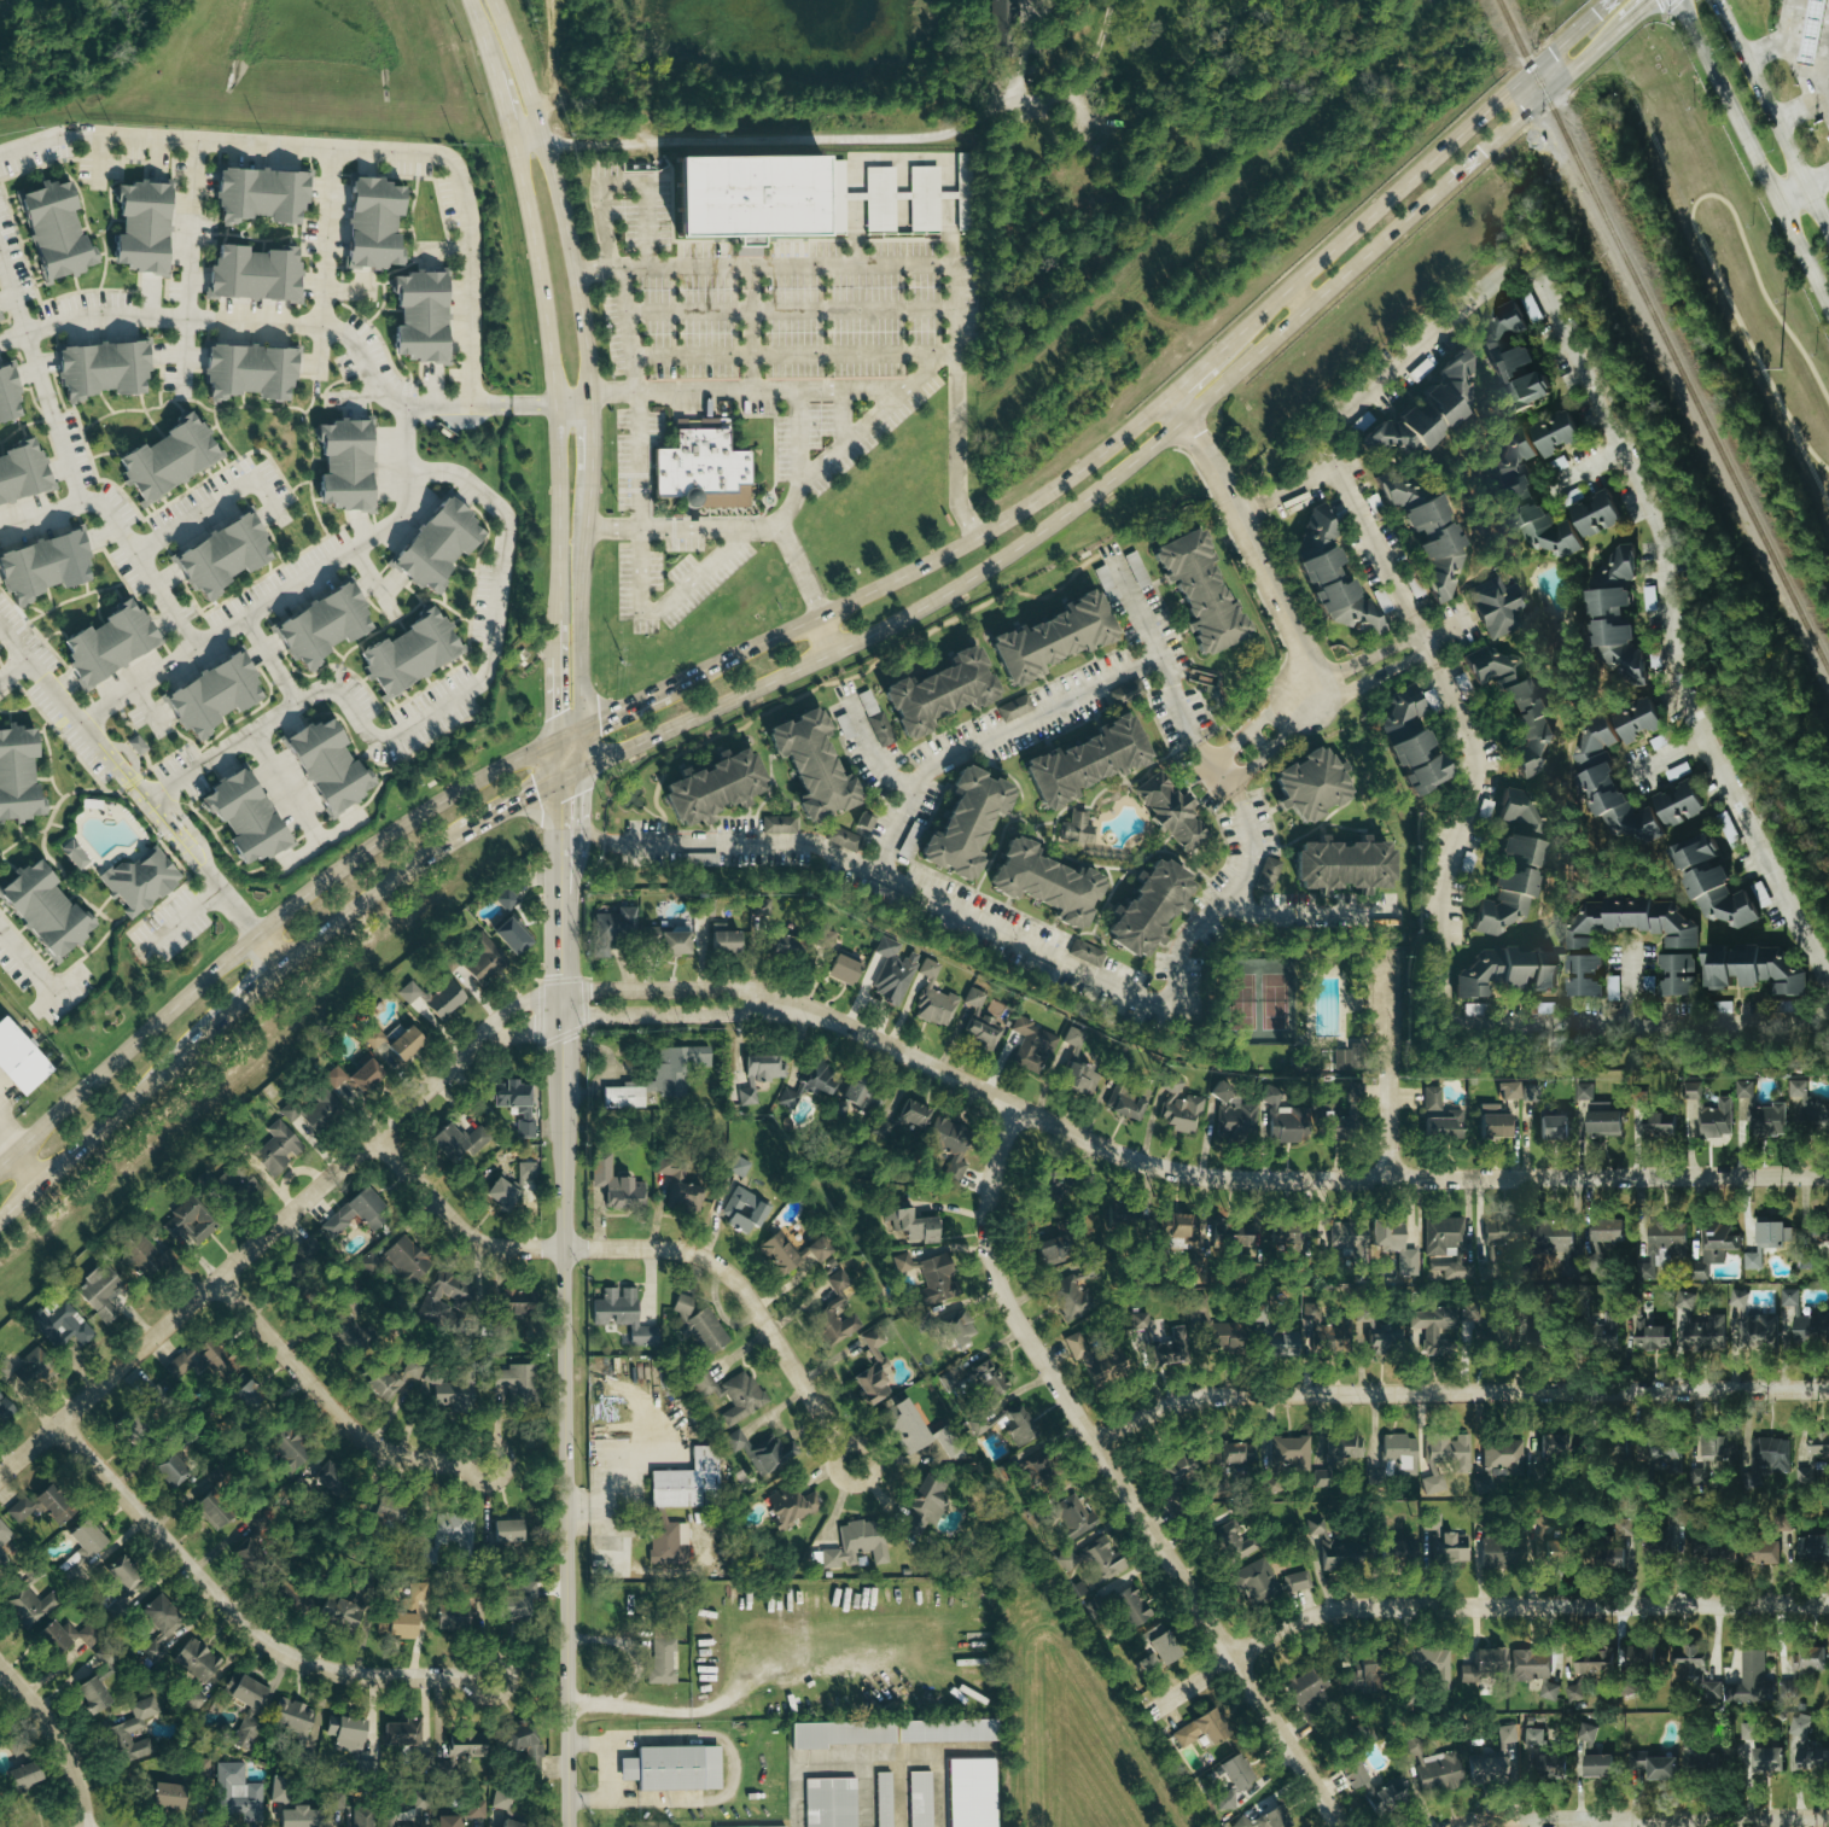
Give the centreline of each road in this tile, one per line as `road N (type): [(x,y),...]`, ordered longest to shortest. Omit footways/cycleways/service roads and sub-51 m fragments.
road 1 (secondary): [(561,781),(934,605),(1002,559),(1184,419),(1623,23)]
road 2 (residential): [(788,1004),(1122,1154),(1176,1169),(1221,1177),(1802,1175)]
road 3 (residential): [(1015,1105),(988,1209),(1000,1288),(1094,1442),(1242,1654),(1344,1826)]
road 4 (residential): [(1094,1442),(1219,1395),(1828,1391)]
road 5 (secondary): [(570,1826),(563,1092)]
road 6 (secondary): [(561,743),(470,787),(325,880),(122,1052),(0,1171)]
road 7 (residential): [(377,1136),(448,1216),(483,1243),(682,1249),(726,1269),(855,1464)]
road 8 (residential): [(0,1477),(458,1058)]
road 9 (secondary): [(561,743),(582,704),(583,328),(558,191),(530,141)]
road 10 (residential): [(1242,1654),(1281,1629),(1349,1606),(1828,1602)]
road 11 (secondary): [(1170,395),(979,538),(664,694)]
road 12 (secondary): [(1611,0),(1210,360)]
road 13 (residential): [(59,1423),(226,1609),(287,1656),(367,1676),(490,1677)]
road 14 (residential): [(1468,1826),(1828,1818)]
road 15 (residential): [(788,1004),(735,988),(589,990),(511,1008),(458,1058)]
road 16 (residential): [(219,1278),(350,1429),(384,1452),(421,1461),(488,1461)]
road 17 (residential): [(458,1058),(560,1018),(788,1004)]
road 18 (secondary): [(1683,0),(1828,300)]
road 19 (residential): [(1170,395),(1239,514),(1295,640),(1305,689)]
road 20 (secondary): [(0,1218),(216,1018)]
road 21 (secondary): [(530,141),(526,191),(559,402)]
road 22 (secondary): [(559,402),(561,654)]
road 23 (secondary): [(276,963),(460,833)]
road 24 (residential): [(1390,1178),(1386,957)]
road 25 (residential): [(84,1826),(64,1749),(0,1665)]
road 26 (secondary): [(560,1018),(561,868)]
road 27 (secondary): [(486,0),(530,141)]
road 28 (secondary): [(1776,113),(1719,0)]
road 29 (secondary): [(1828,223),(1776,113)]

